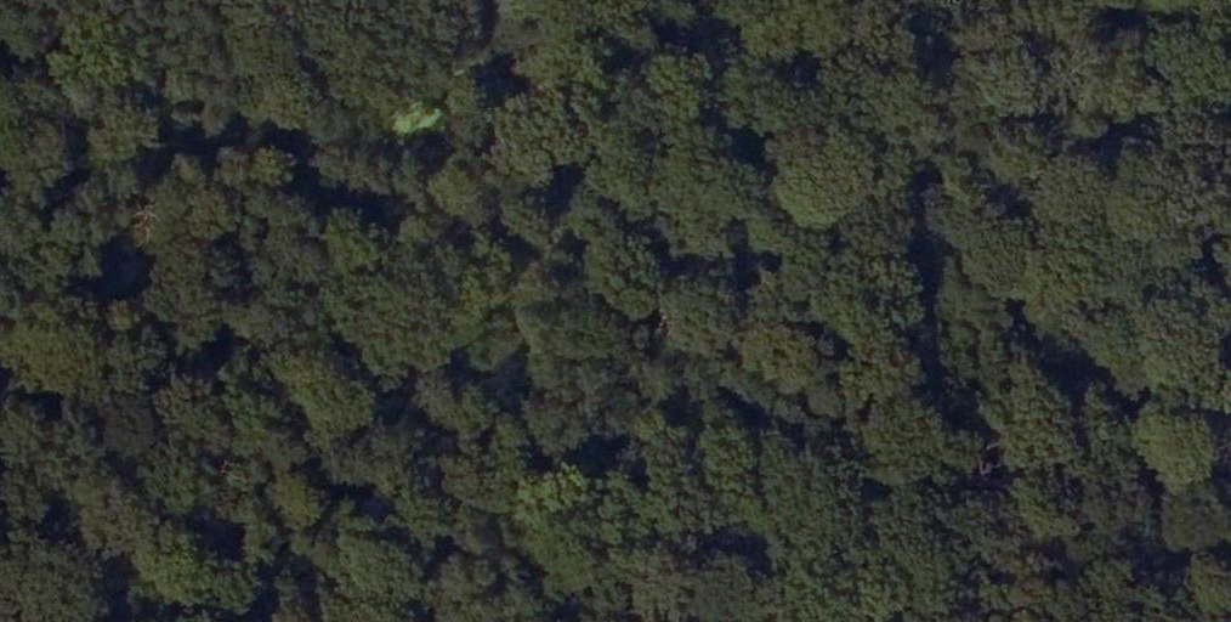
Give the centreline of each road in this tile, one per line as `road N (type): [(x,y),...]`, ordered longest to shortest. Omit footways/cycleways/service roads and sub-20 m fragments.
road 1 (track): [(1037,621),(1133,0)]

